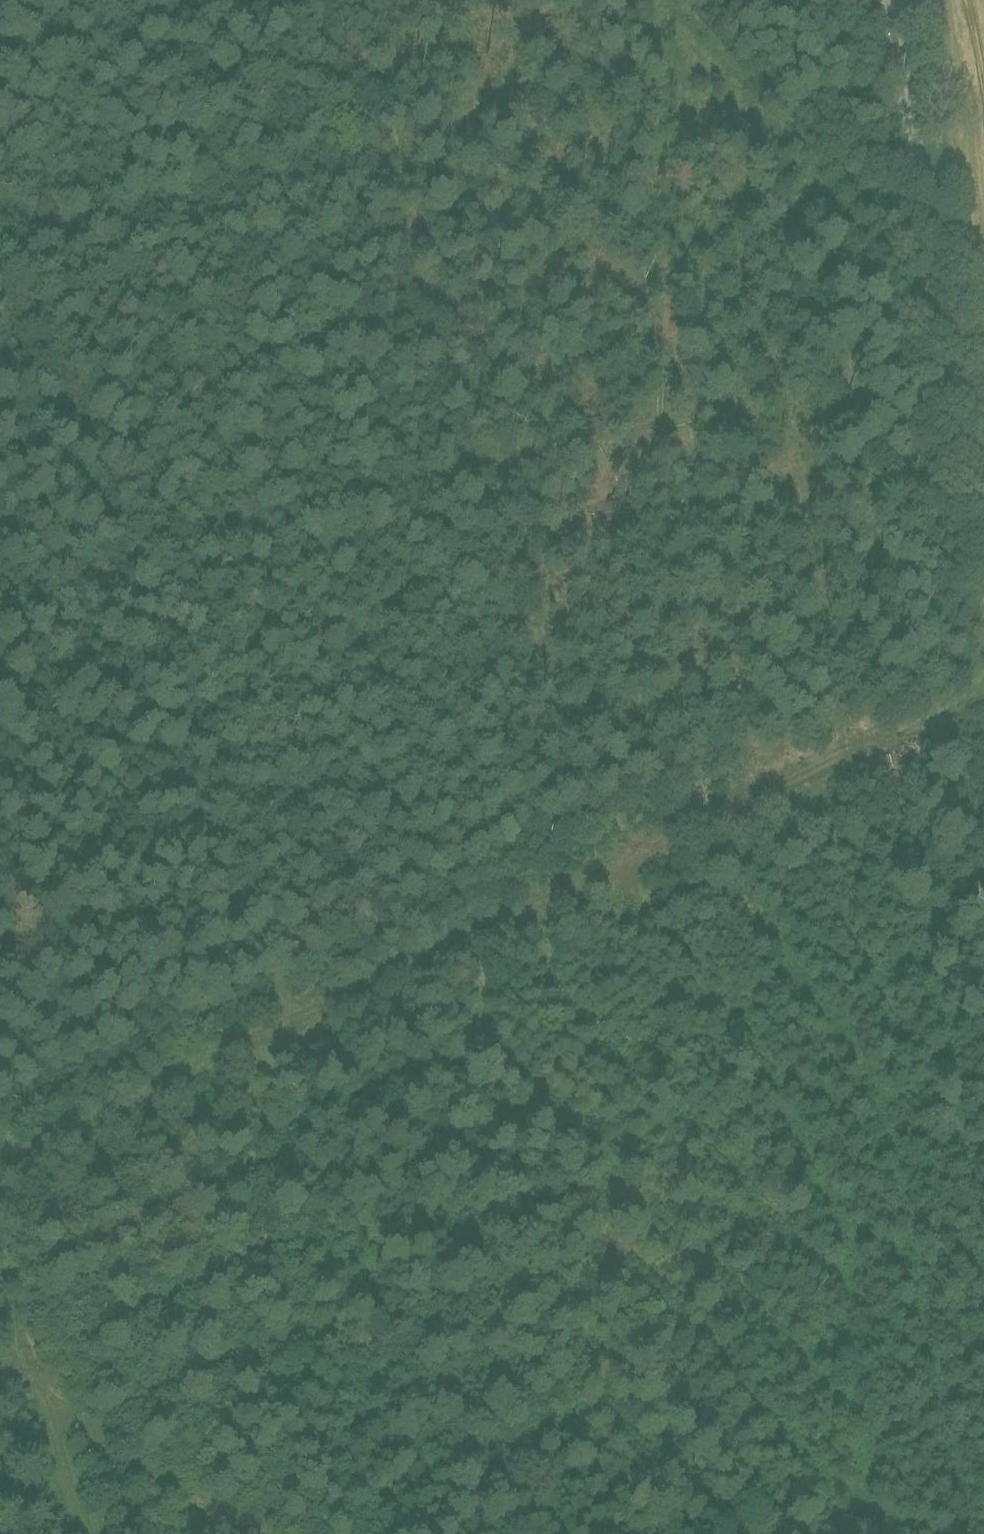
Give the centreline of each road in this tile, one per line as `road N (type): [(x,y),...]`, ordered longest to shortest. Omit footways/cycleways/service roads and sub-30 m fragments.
road 1 (track): [(983,565),(882,0)]

